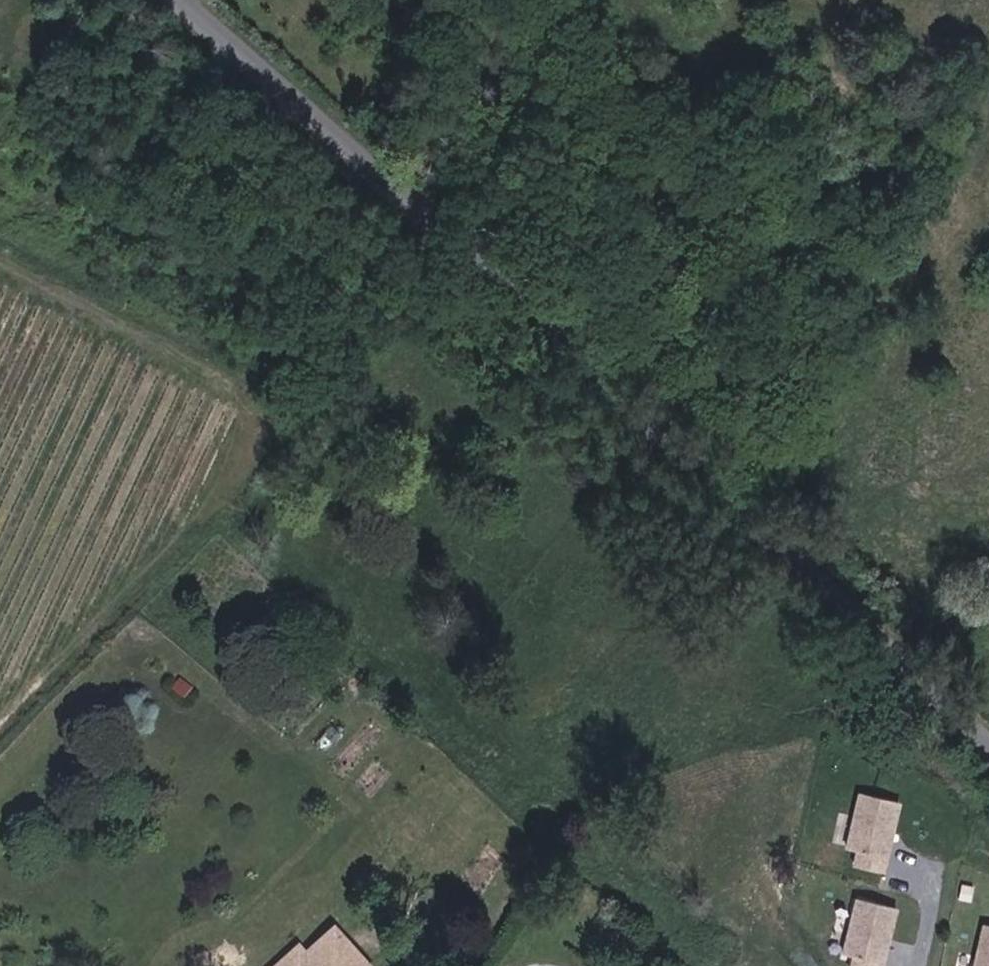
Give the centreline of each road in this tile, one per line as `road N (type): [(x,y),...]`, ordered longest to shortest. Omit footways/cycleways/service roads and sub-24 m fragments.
road 1 (tertiary): [(174,0),(988,747)]

